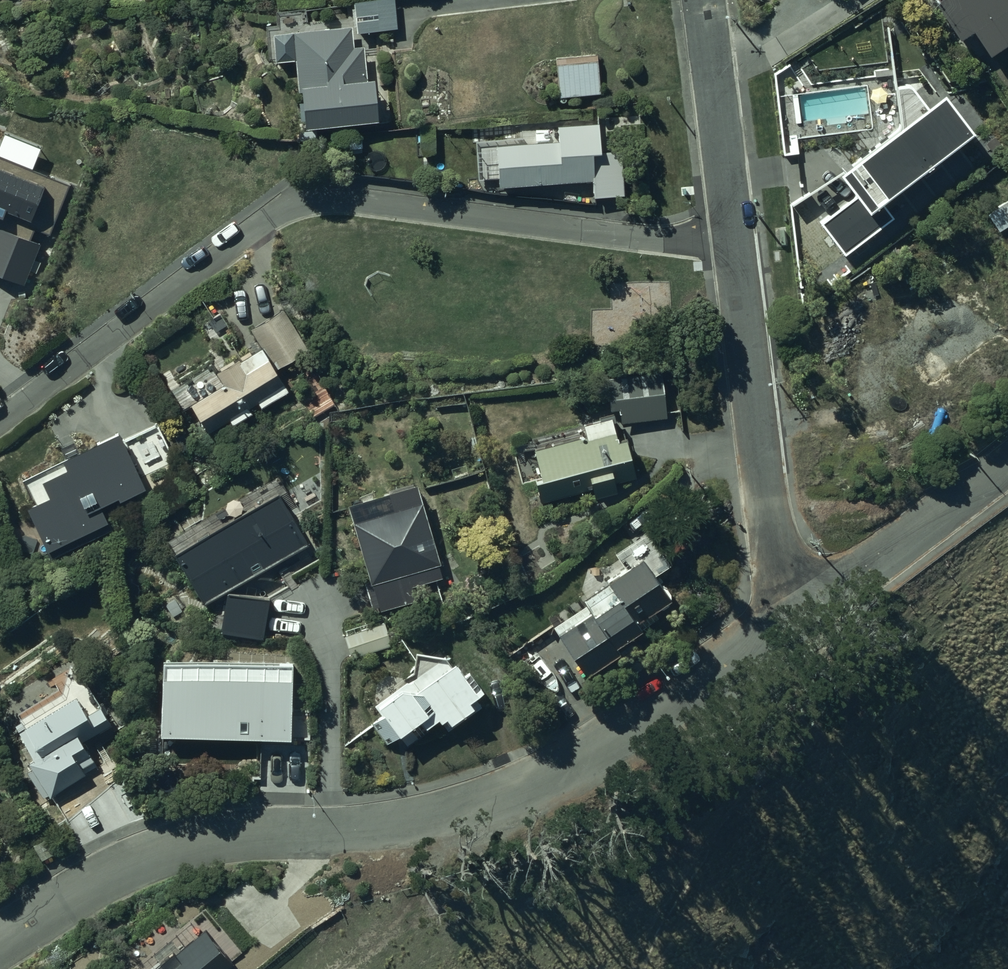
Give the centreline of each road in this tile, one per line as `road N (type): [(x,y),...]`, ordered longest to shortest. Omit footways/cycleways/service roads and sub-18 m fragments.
road 1 (residential): [(779,628),(572,761),(501,792),(368,832),(163,851),(103,875),(0,942)]
road 2 (residential): [(0,422),(255,228),(309,201),(662,240),(734,235)]
road 3 (residential): [(734,235),(779,628)]
road 4 (residential): [(1007,463),(779,628)]
road 5 (residential): [(702,0),(734,235)]

